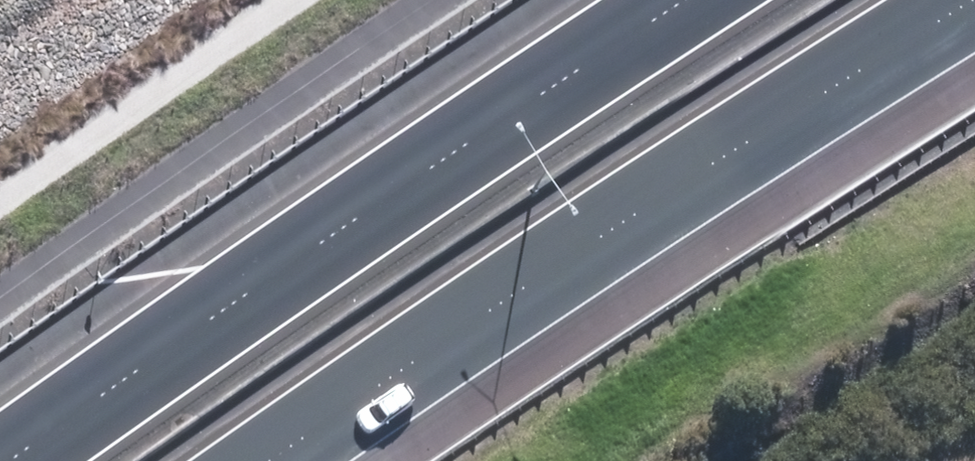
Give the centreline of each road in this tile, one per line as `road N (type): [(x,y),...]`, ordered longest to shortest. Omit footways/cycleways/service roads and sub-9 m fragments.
road 1 (motorway): [(974,3),(286,460)]
road 2 (motorway): [(12,460),(281,267),(686,0)]

